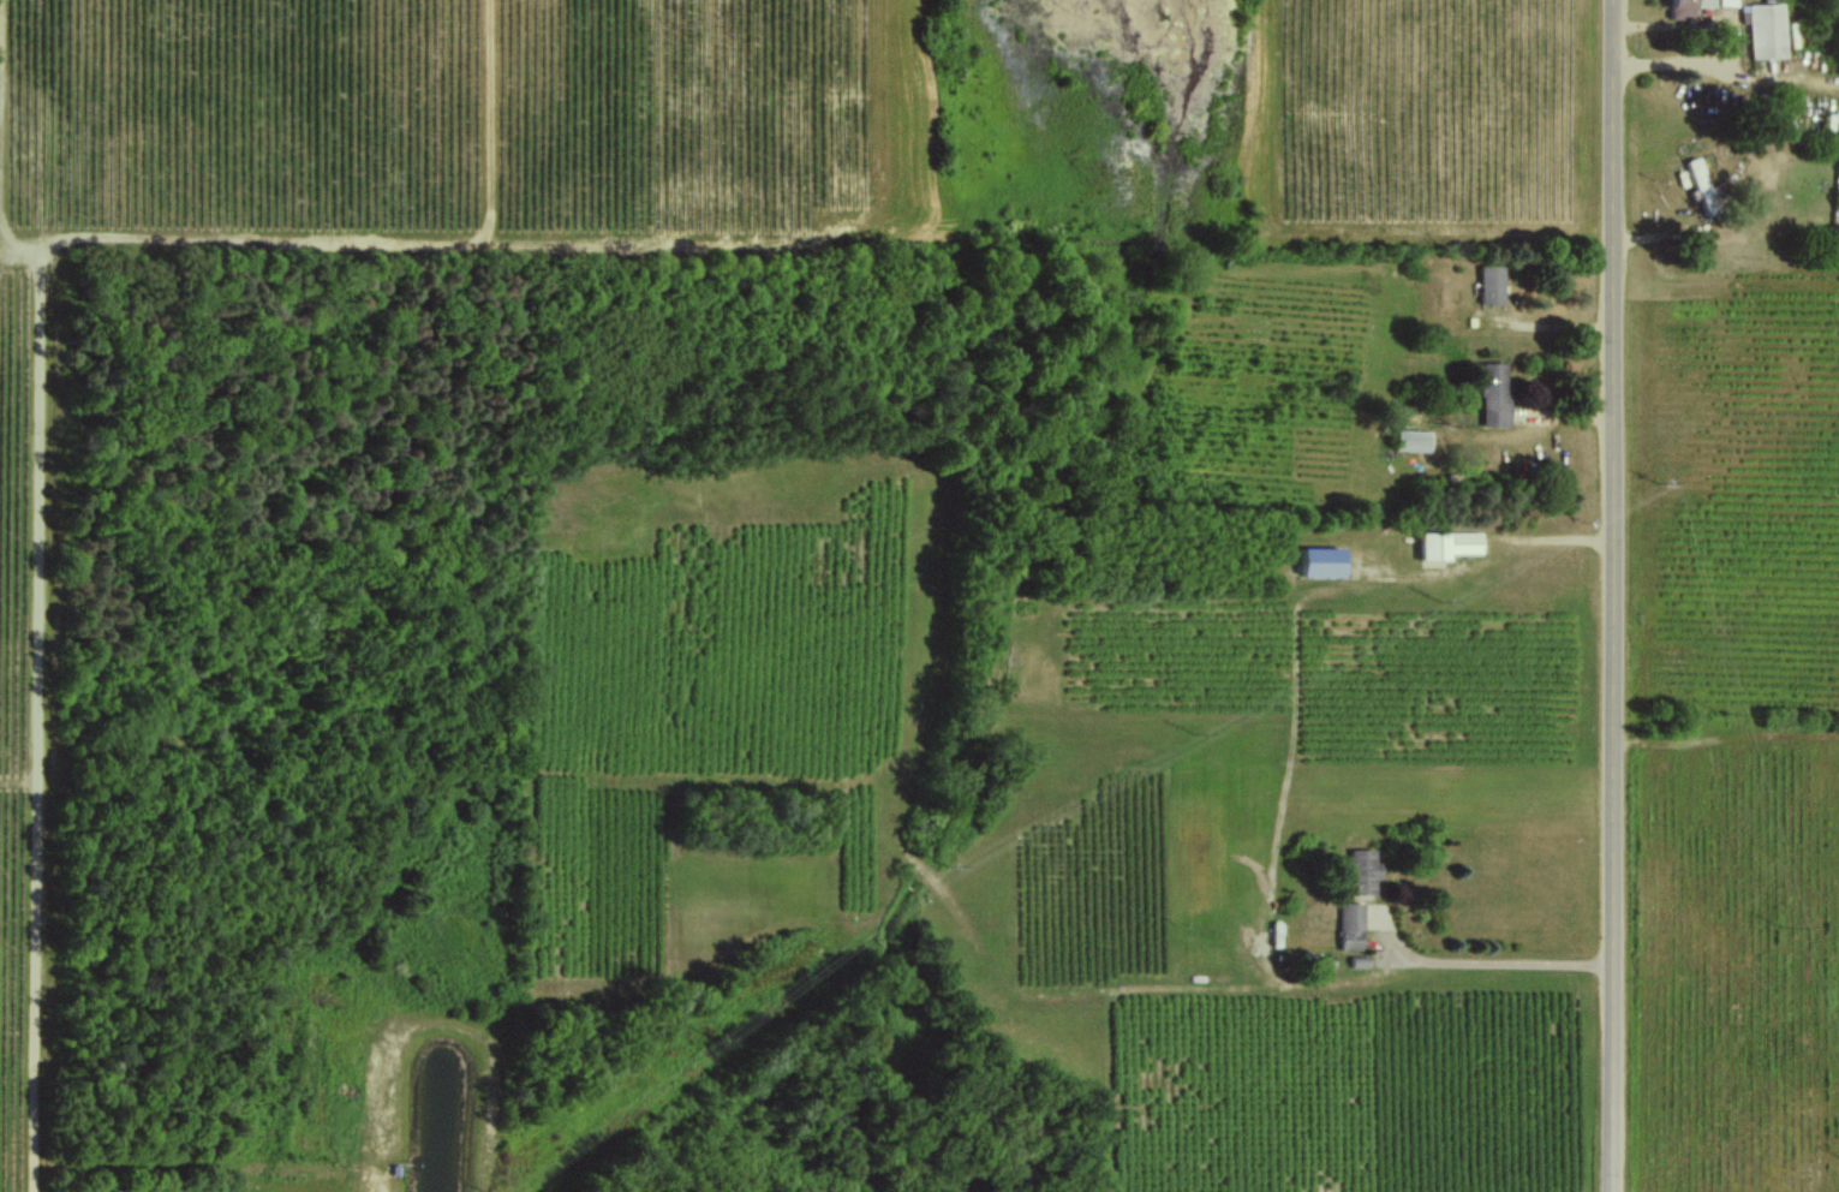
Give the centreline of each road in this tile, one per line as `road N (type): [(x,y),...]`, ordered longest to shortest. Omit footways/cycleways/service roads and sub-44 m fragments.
road 1 (tertiary): [(1616,1191),(1613,0)]

